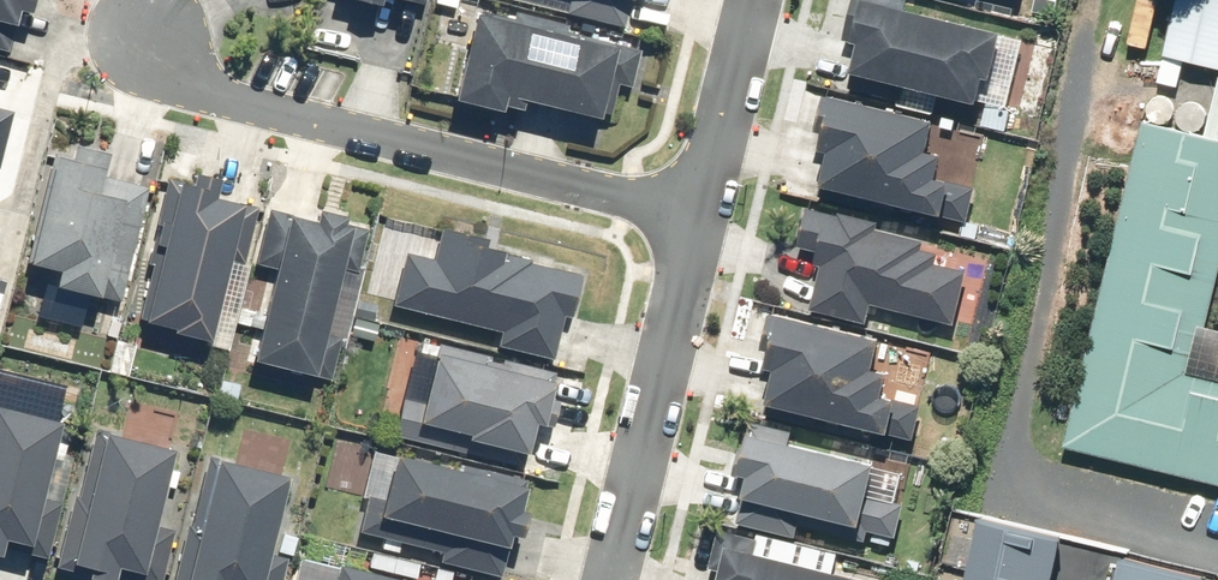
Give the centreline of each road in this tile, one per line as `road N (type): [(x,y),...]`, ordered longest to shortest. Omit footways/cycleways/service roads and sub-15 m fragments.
road 1 (residential): [(705,215),(260,108),(188,80),(146,28)]
road 2 (residential): [(705,215),(611,579)]
road 3 (residential): [(759,0),(705,215)]

